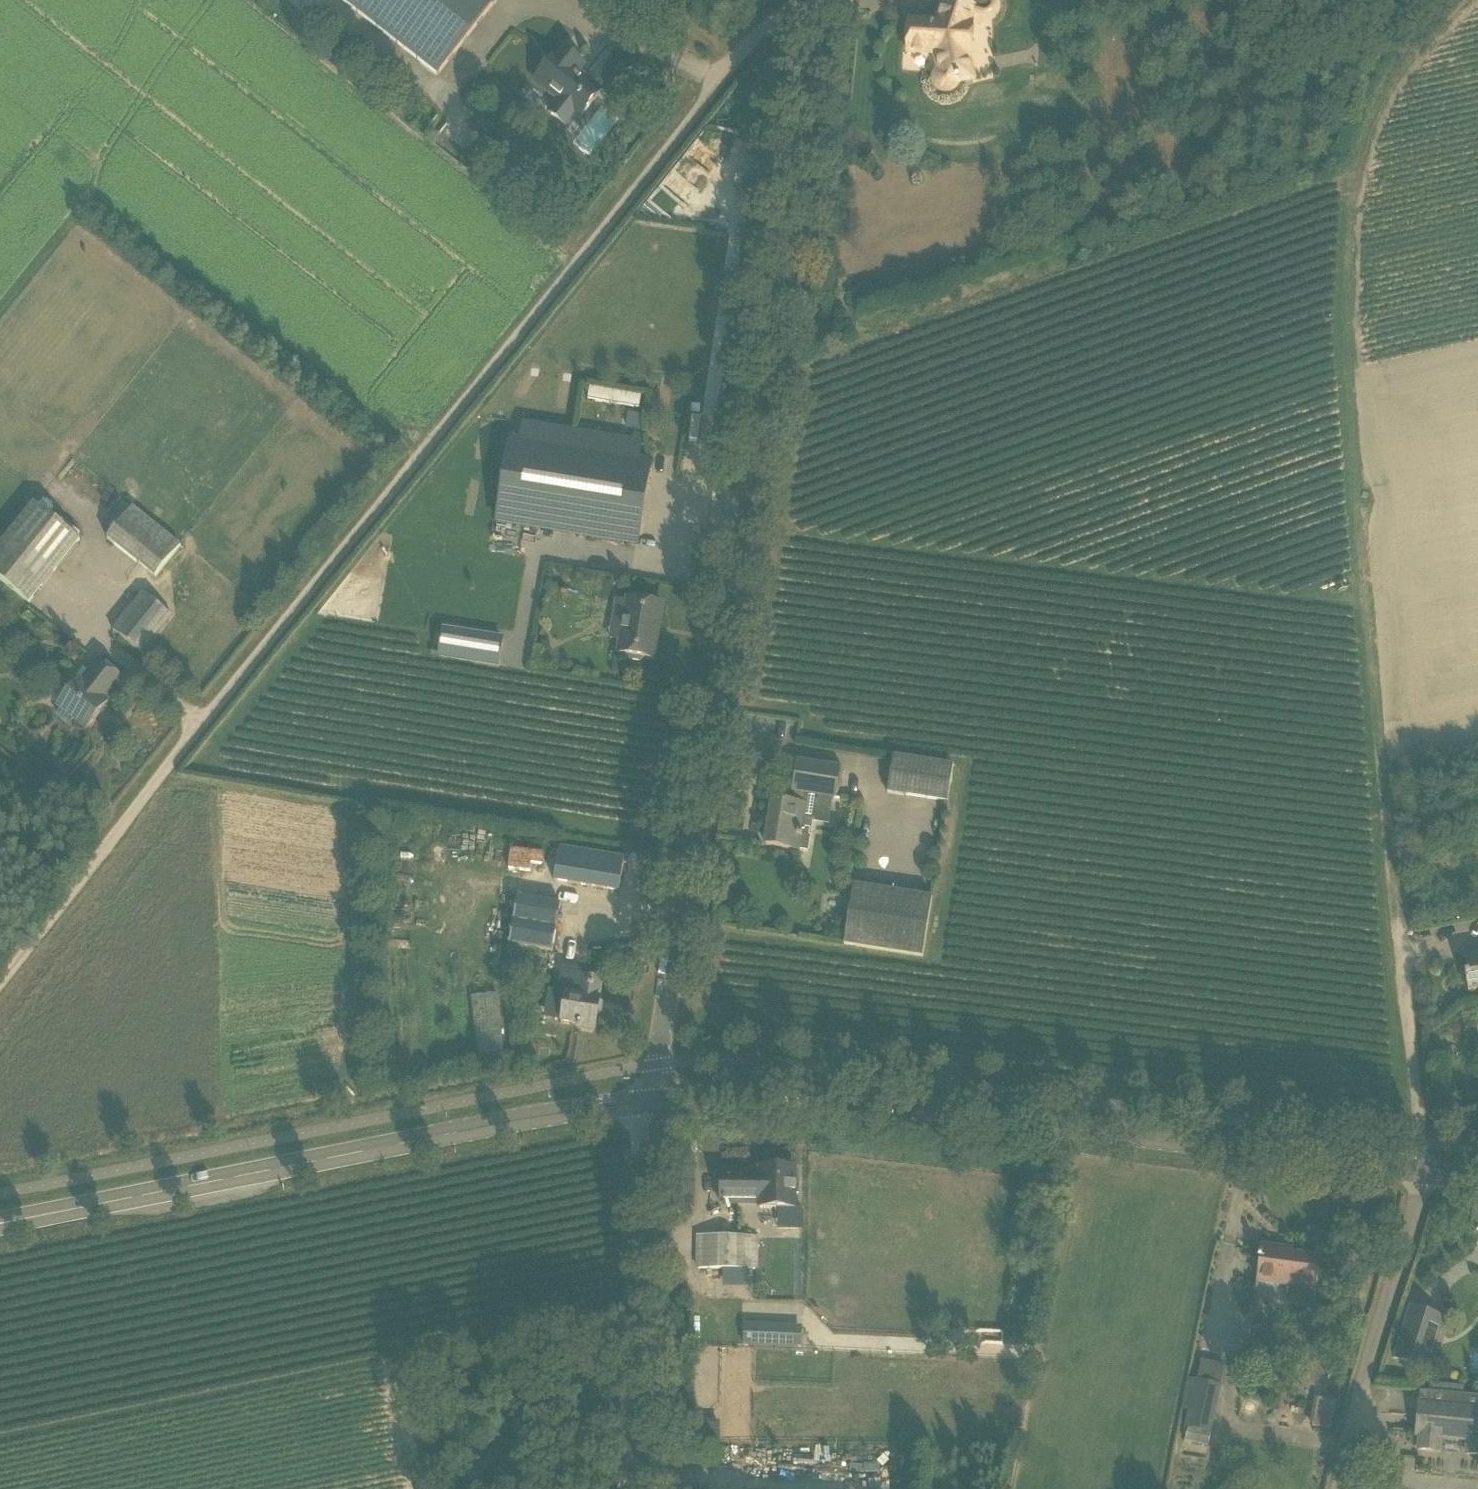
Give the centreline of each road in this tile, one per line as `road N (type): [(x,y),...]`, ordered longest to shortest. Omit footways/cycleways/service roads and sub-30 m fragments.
road 1 (track): [(793,0),(0,975)]
road 2 (track): [(1452,0),(1403,52),(1374,110),(1353,223),(1354,409),(1417,1143)]
road 3 (unclassified): [(650,1102),(814,0)]
road 4 (tertiary): [(1420,1173),(827,1099),(650,1102)]
road 5 (tertiary): [(650,1102),(0,1222)]
road 6 (track): [(650,1102),(621,1488)]
road 7 (unclassified): [(1420,1173),(1338,1488)]

